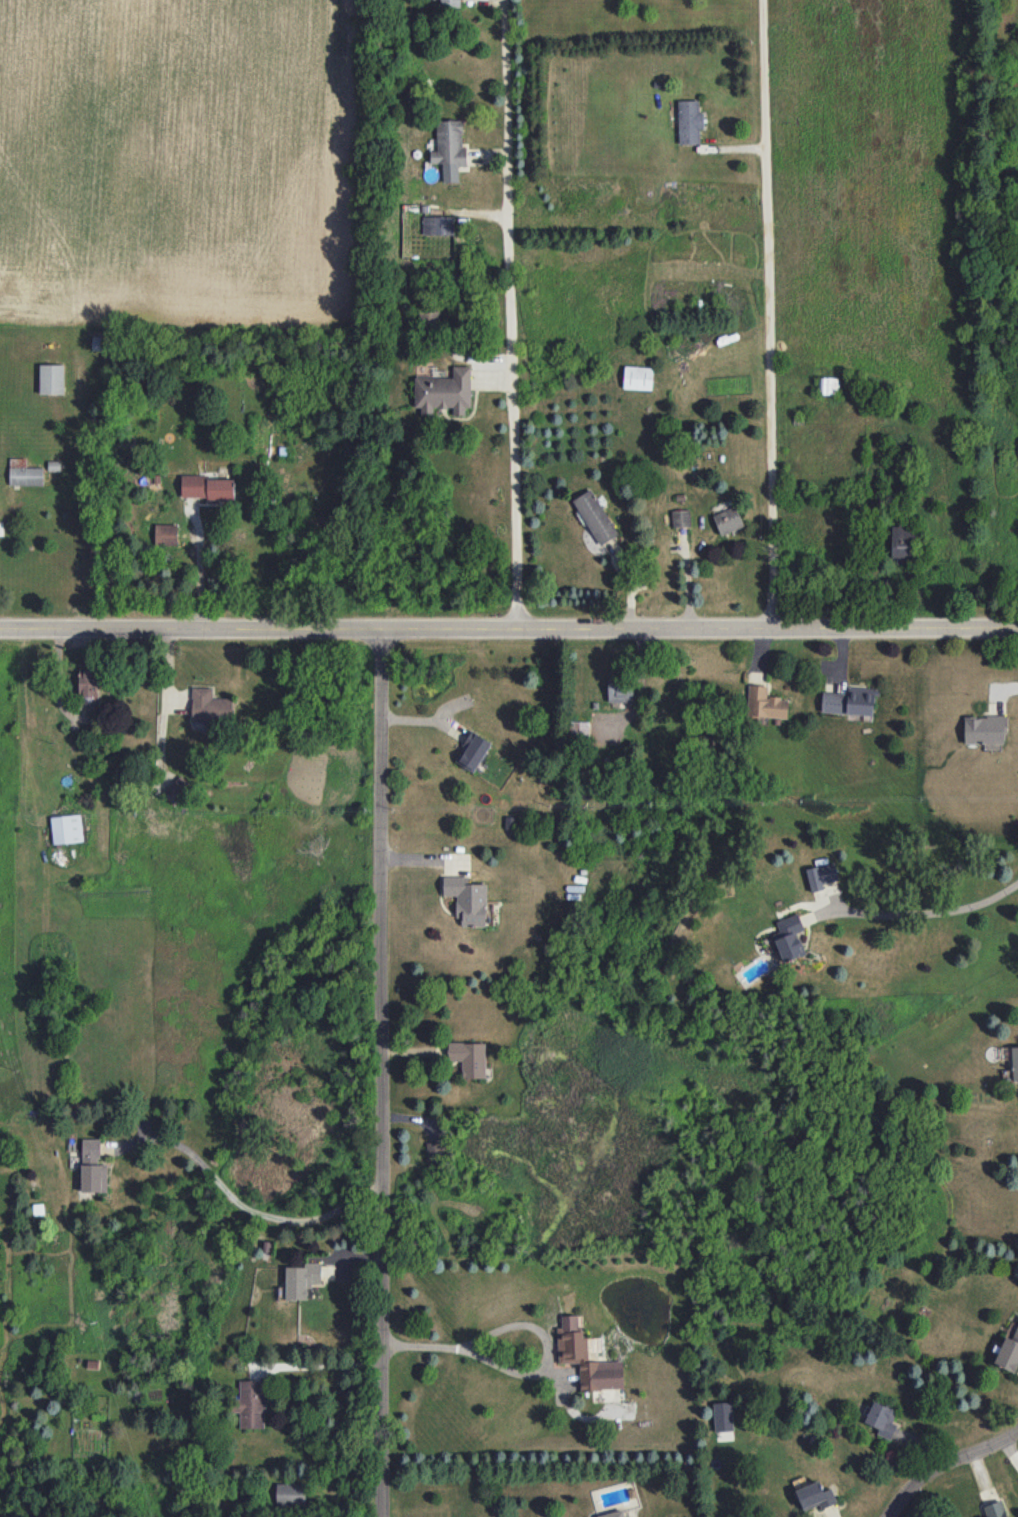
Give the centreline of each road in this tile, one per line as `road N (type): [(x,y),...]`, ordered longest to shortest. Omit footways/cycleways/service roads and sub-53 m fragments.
road 1 (residential): [(0,626),(1017,633)]
road 2 (residential): [(379,628),(379,1516)]
road 3 (residential): [(766,629),(762,0)]
road 4 (residential): [(524,628),(513,0)]
road 5 (residential): [(1017,1429),(944,1461),(891,1516)]

